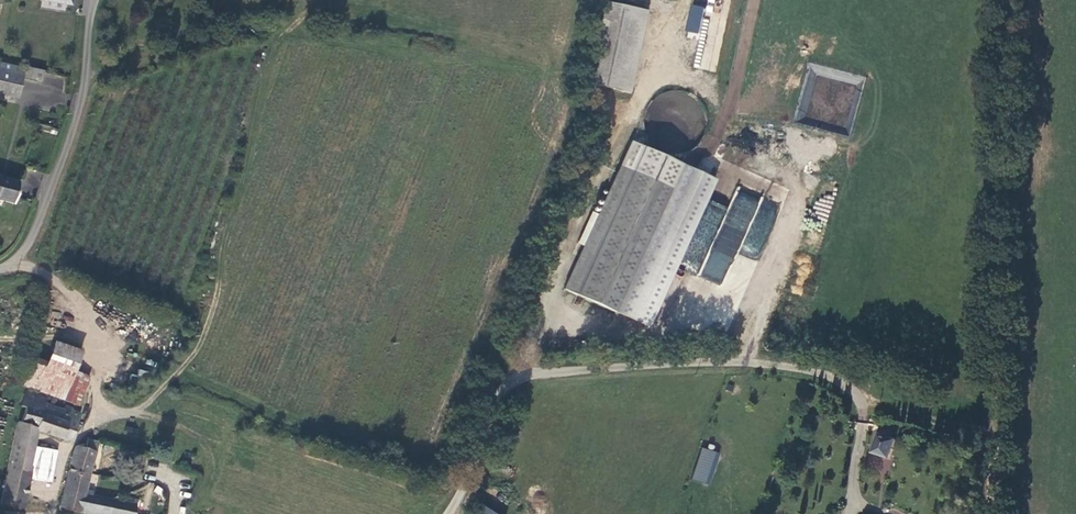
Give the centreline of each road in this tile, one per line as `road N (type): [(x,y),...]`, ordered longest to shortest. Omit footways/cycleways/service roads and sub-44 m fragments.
road 1 (unclassified): [(448,513),(504,394),(542,371),(788,362),(845,376),(871,412)]
road 2 (track): [(128,413),(182,373),(206,337),(282,31),(321,0)]
road 3 (track): [(996,432),(1014,0)]
road 4 (residential): [(0,268),(30,240),(74,126),(92,0)]
road 5 (track): [(87,74),(240,29),(282,31)]
road 6 (track): [(103,414),(97,325),(45,274),(10,265)]
road 7 (track): [(174,423),(103,414),(82,428),(52,472),(48,513)]
road 8 (track): [(871,412),(996,432)]

